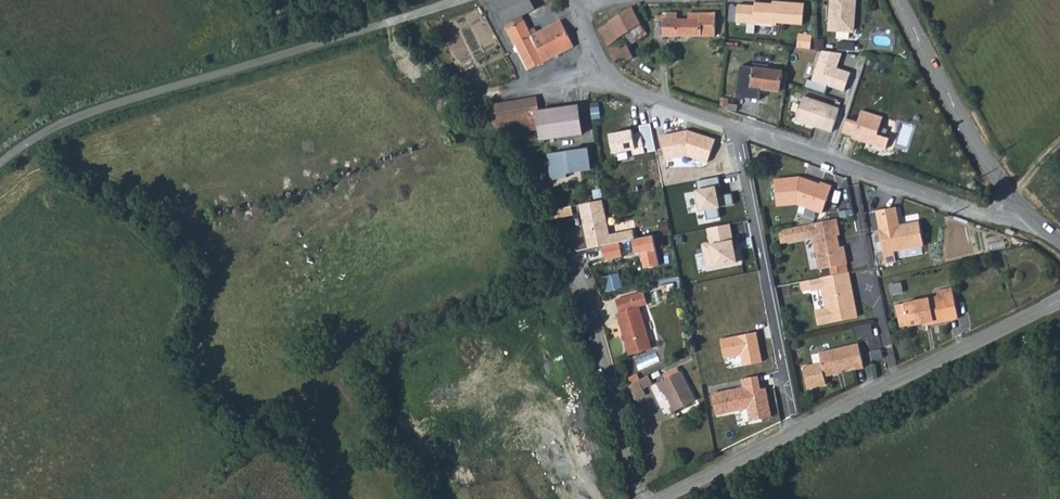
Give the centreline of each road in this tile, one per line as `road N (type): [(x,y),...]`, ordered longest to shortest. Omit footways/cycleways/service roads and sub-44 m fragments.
road 1 (unclassified): [(0,164),(65,122),(461,0)]
road 2 (residential): [(742,131),(794,431)]
road 3 (unclassified): [(742,131),(978,213),(1029,217)]
road 4 (unclassified): [(794,431),(1059,298)]
road 5 (residential): [(641,498),(591,304),(566,239)]
road 6 (tertiary): [(898,0),(984,160),(1029,217)]
road 7 (unclassified): [(579,13),(597,58),(619,86),(742,131)]
road 8 (unclassified): [(656,498),(794,431)]

